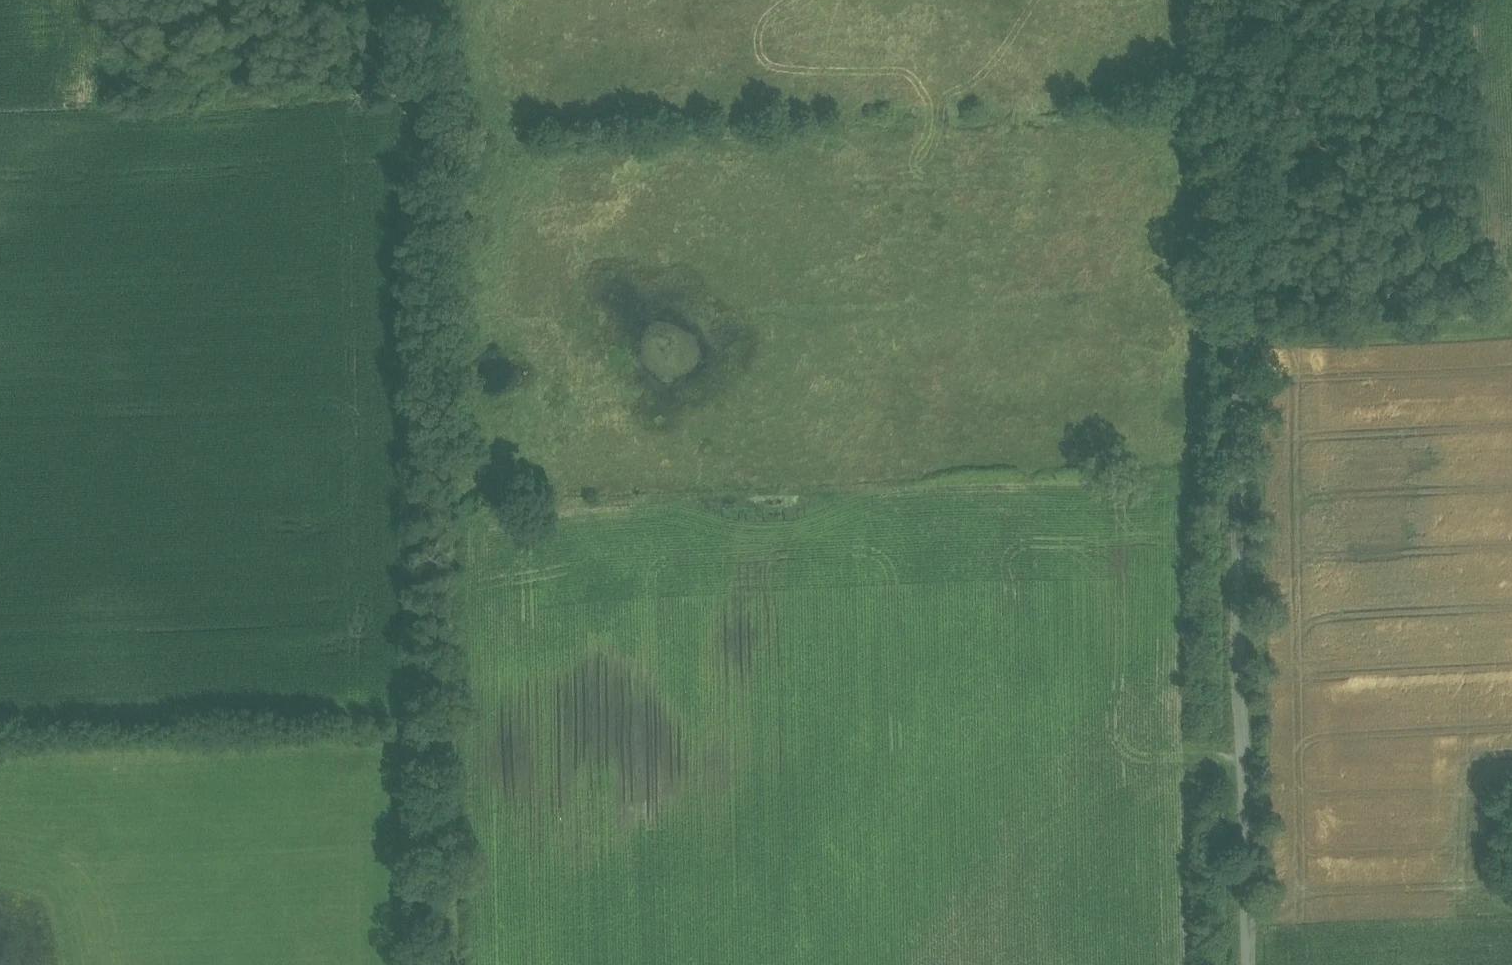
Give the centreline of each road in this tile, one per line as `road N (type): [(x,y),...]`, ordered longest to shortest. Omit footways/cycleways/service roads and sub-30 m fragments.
road 1 (track): [(1253,964),(1244,0)]

